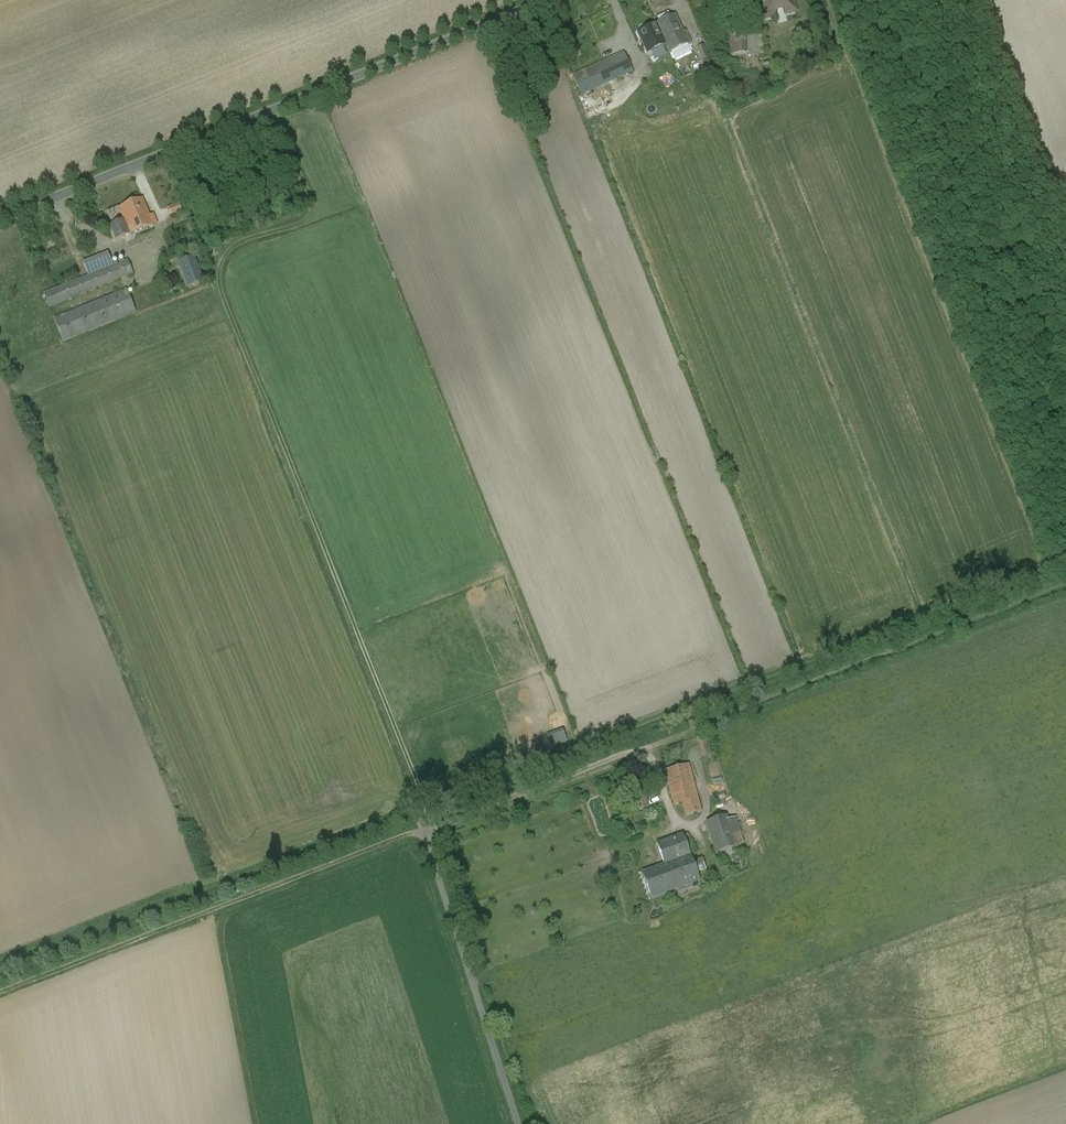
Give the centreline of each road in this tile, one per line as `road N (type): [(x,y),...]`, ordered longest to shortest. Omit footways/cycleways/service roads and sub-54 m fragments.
road 1 (track): [(0,993),(1065,586)]
road 2 (unclassified): [(0,219),(547,0)]
road 3 (unclassified): [(518,1123),(424,830)]
road 4 (track): [(634,750),(653,761),(680,823),(691,827),(707,811),(693,750)]

